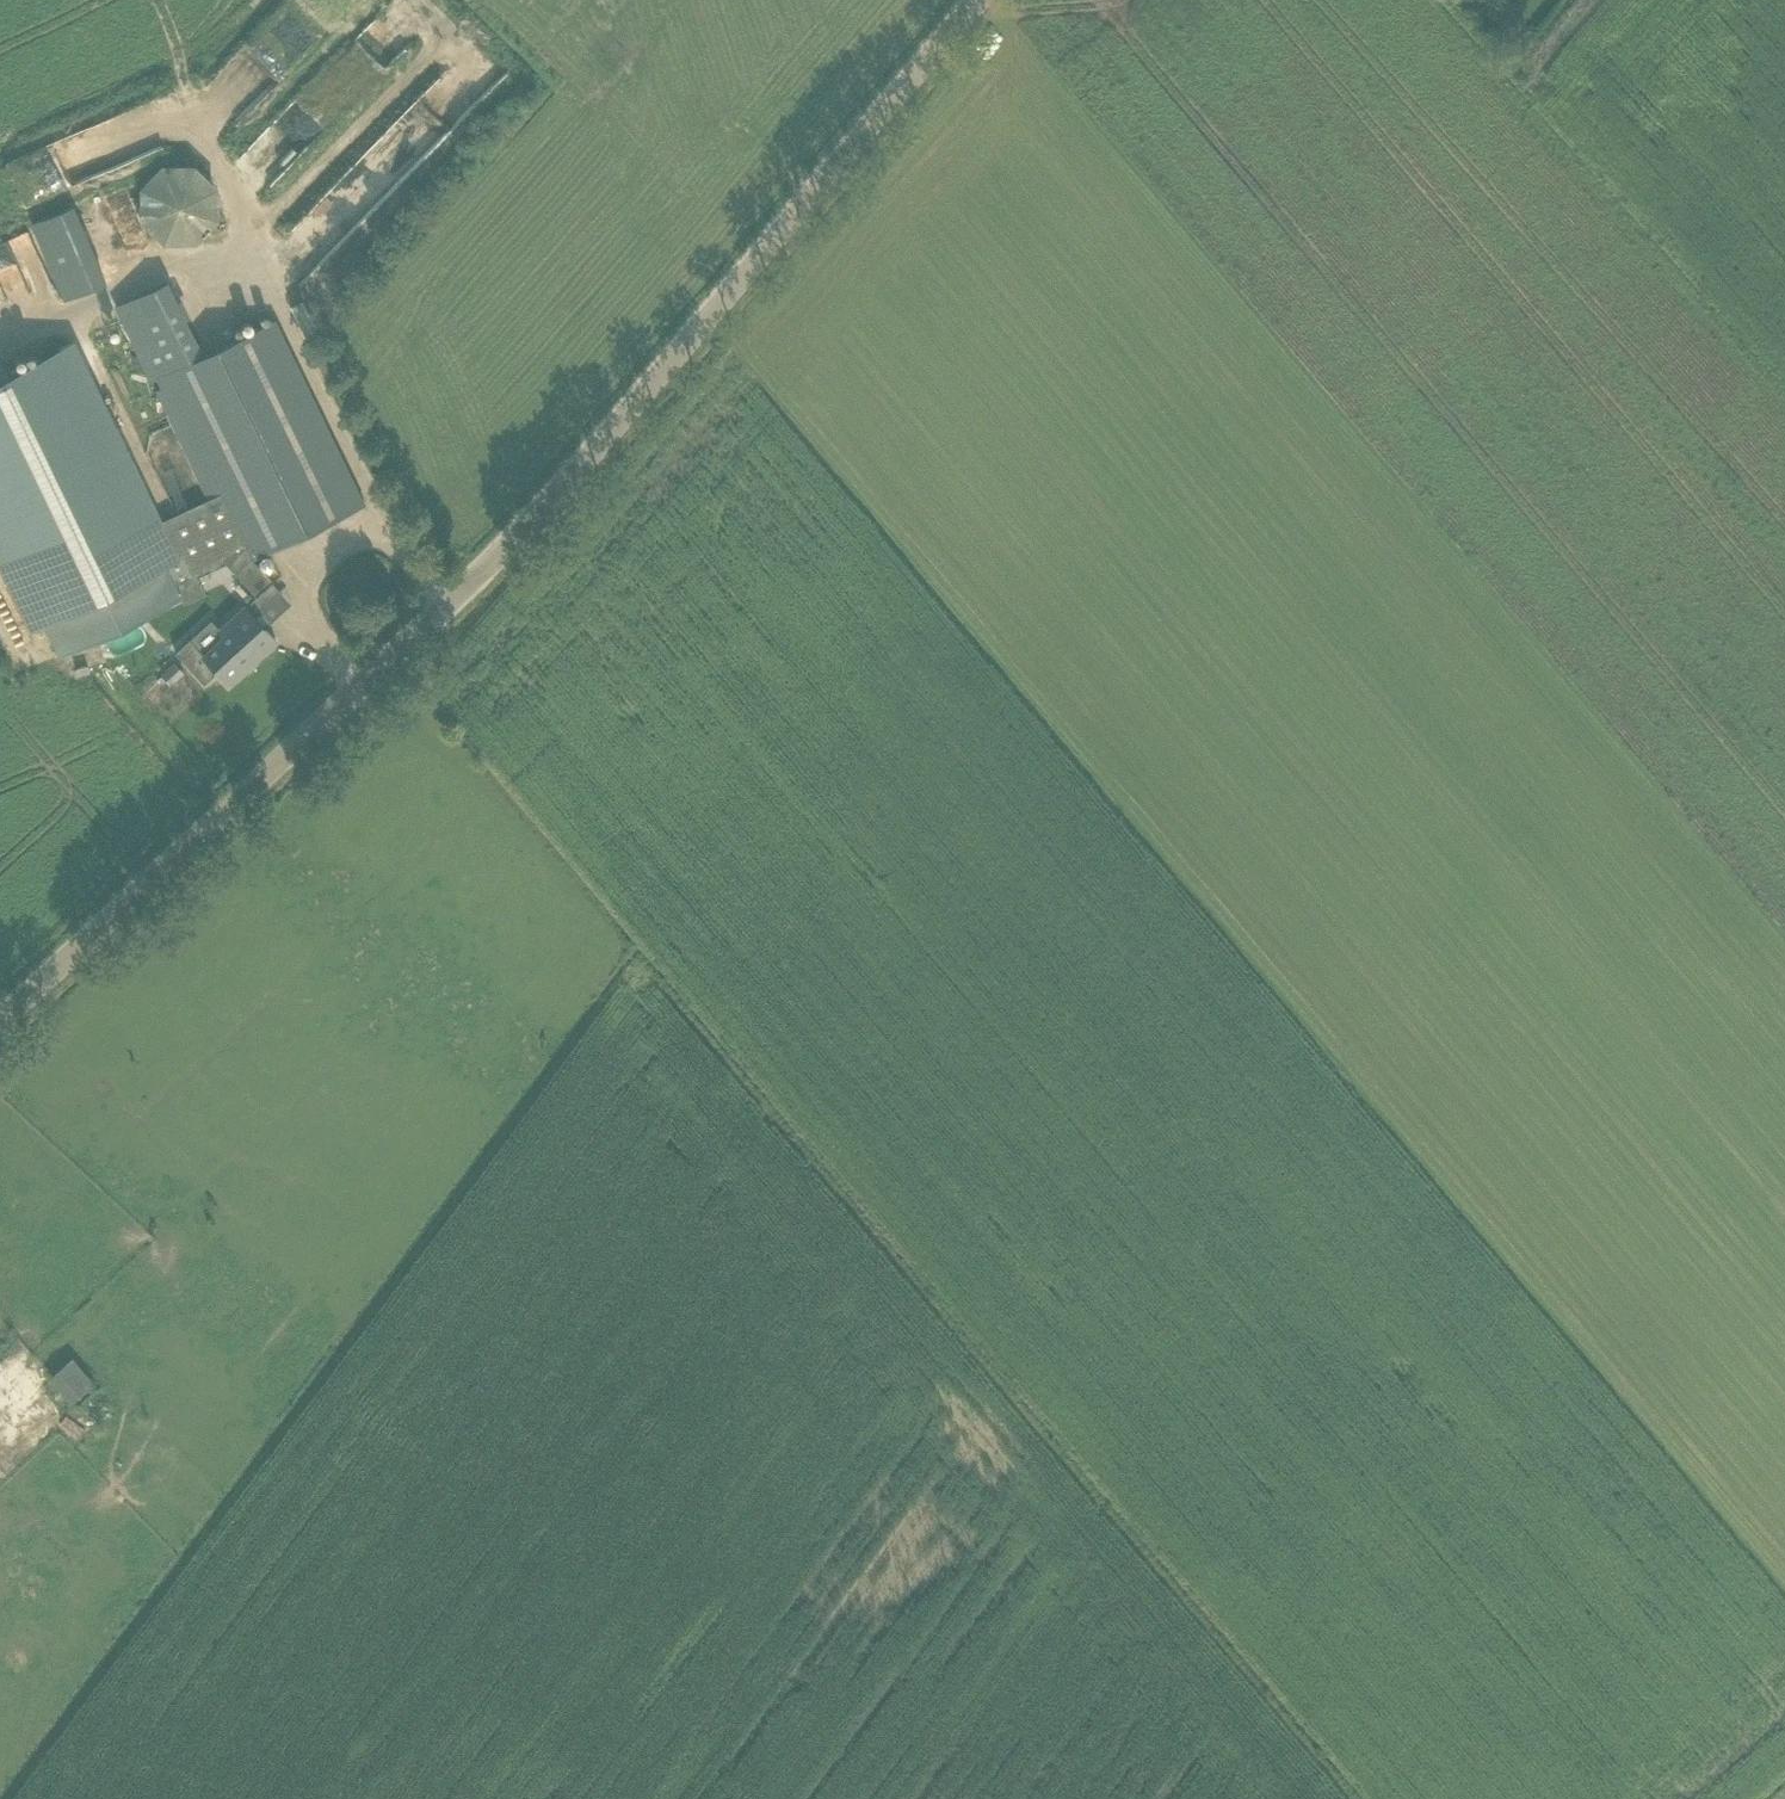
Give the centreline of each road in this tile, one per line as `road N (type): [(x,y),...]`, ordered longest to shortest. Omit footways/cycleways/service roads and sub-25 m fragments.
road 1 (unclassified): [(0,1019),(390,665),(566,484),(978,0)]

